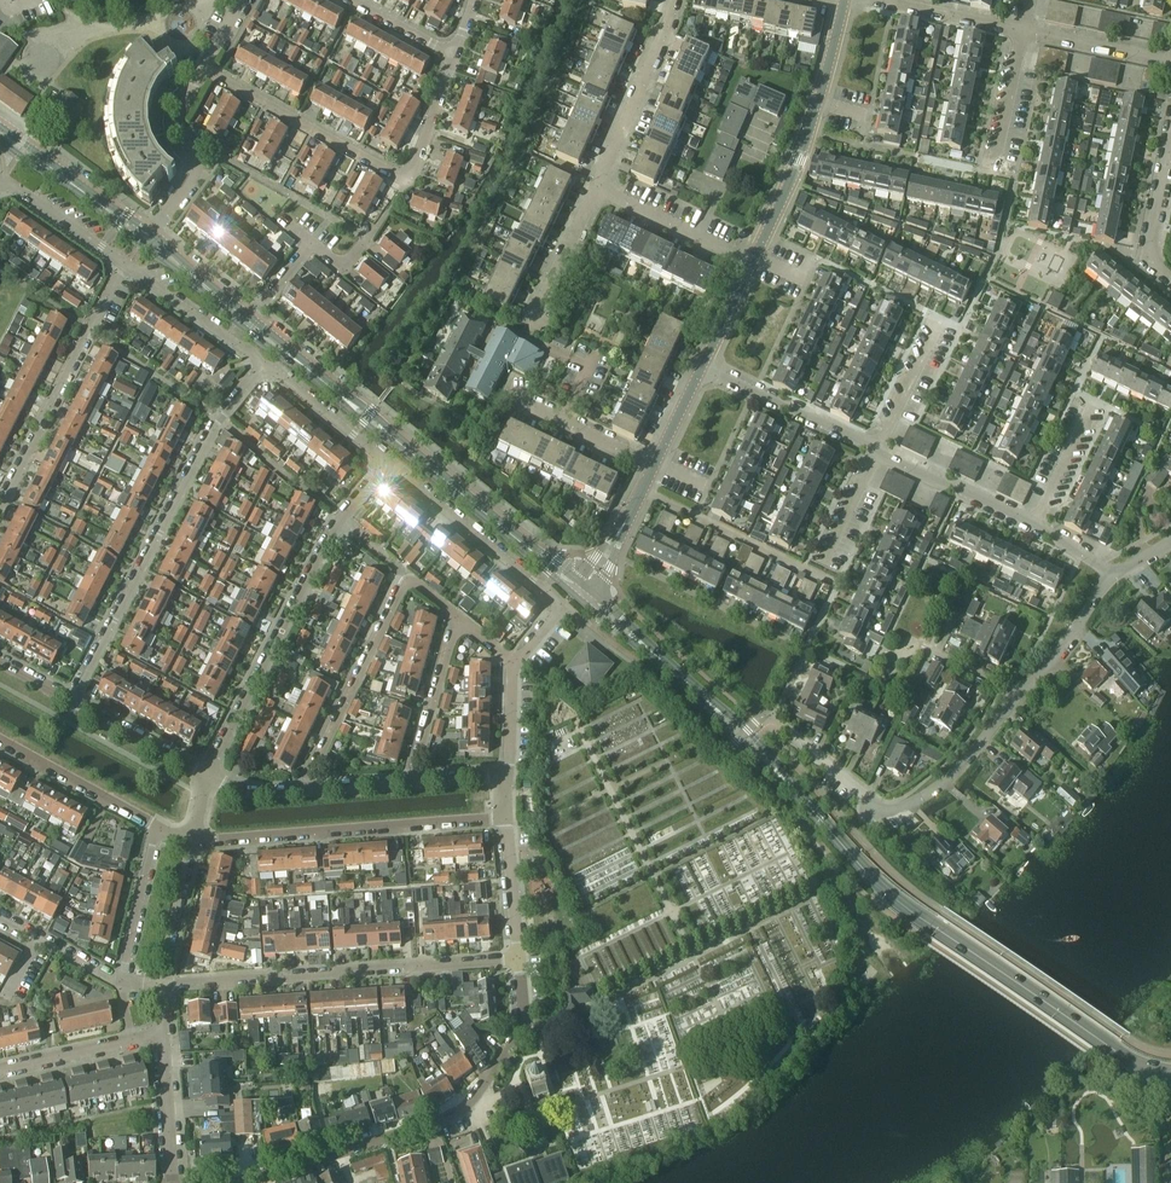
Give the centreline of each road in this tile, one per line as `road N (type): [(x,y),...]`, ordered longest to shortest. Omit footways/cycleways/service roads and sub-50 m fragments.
road 1 (tertiary): [(1170,1072),(1117,1051),(890,896),(749,742),(579,591)]
road 2 (residential): [(791,738),(880,809),(907,806),(966,762),(1053,664),(1113,577)]
road 3 (tertiary): [(579,591),(244,322)]
road 4 (residential): [(234,1182),(456,1114),(525,1028),(518,961)]
road 5 (residential): [(265,364),(220,418),(74,701)]
road 6 (residential): [(202,68),(405,179),(454,55)]
road 7 (residential): [(208,775),(339,522),(388,462)]
road 8 (residential): [(161,984),(518,961)]
road 9 (residential): [(190,842),(509,820)]
road 10 (residential): [(388,462),(563,605),(514,664)]
road 11 (residential): [(459,618),(408,579),(306,788)]
road 12 (tertiary): [(752,265),(819,102),(843,0)]
road 13 (residential): [(0,504),(125,264)]
road 14 (residential): [(833,582),(642,492)]
road 15 (residential): [(595,188),(658,56),(676,0)]
road 16 (residential): [(143,238),(193,174),(193,151),(178,114),(202,68)]
road 17 (residential): [(878,449),(702,370)]
road 18 (residential): [(0,741),(156,826)]
road 19 (tertiary): [(143,238),(0,135)]
road 20 (residential): [(752,265),(595,188)]
road 21 (residential): [(1033,526),(878,449)]
road 22 (residential): [(125,264),(265,364)]
road 23 (residential): [(459,618),(413,780)]
road 24 (residential): [(156,826),(120,983)]
road 25 (residential): [(656,464),(511,395)]
road 26 (residential): [(1023,32),(868,0)]
road 27 (residential): [(265,364),(388,462)]
road 28 (residential): [(528,328),(595,188)]
road 29 (residential): [(208,775),(74,701)]
road 30 (residential): [(1170,275),(1147,255),(1170,136)]
road 31 (residential): [(1170,62),(1023,32)]
road 32 (residential): [(173,1182),(162,1033)]
road 33 (residential): [(125,264),(0,186)]
road 34 (residential): [(161,984),(190,842)]
road 35 (residential): [(518,961),(509,820)]
road 36 (residential): [(995,170),(1023,32)]
road 37 (residential): [(878,449),(939,325)]
road 38 (residential): [(0,917),(120,983)]
road 39 (residential): [(0,1069),(132,1040)]
road 40 (residential): [(1033,526),(1093,406)]
road 41 (tertiary): [(244,322),(143,238)]
road 42 (residential): [(822,566),(878,449)]

